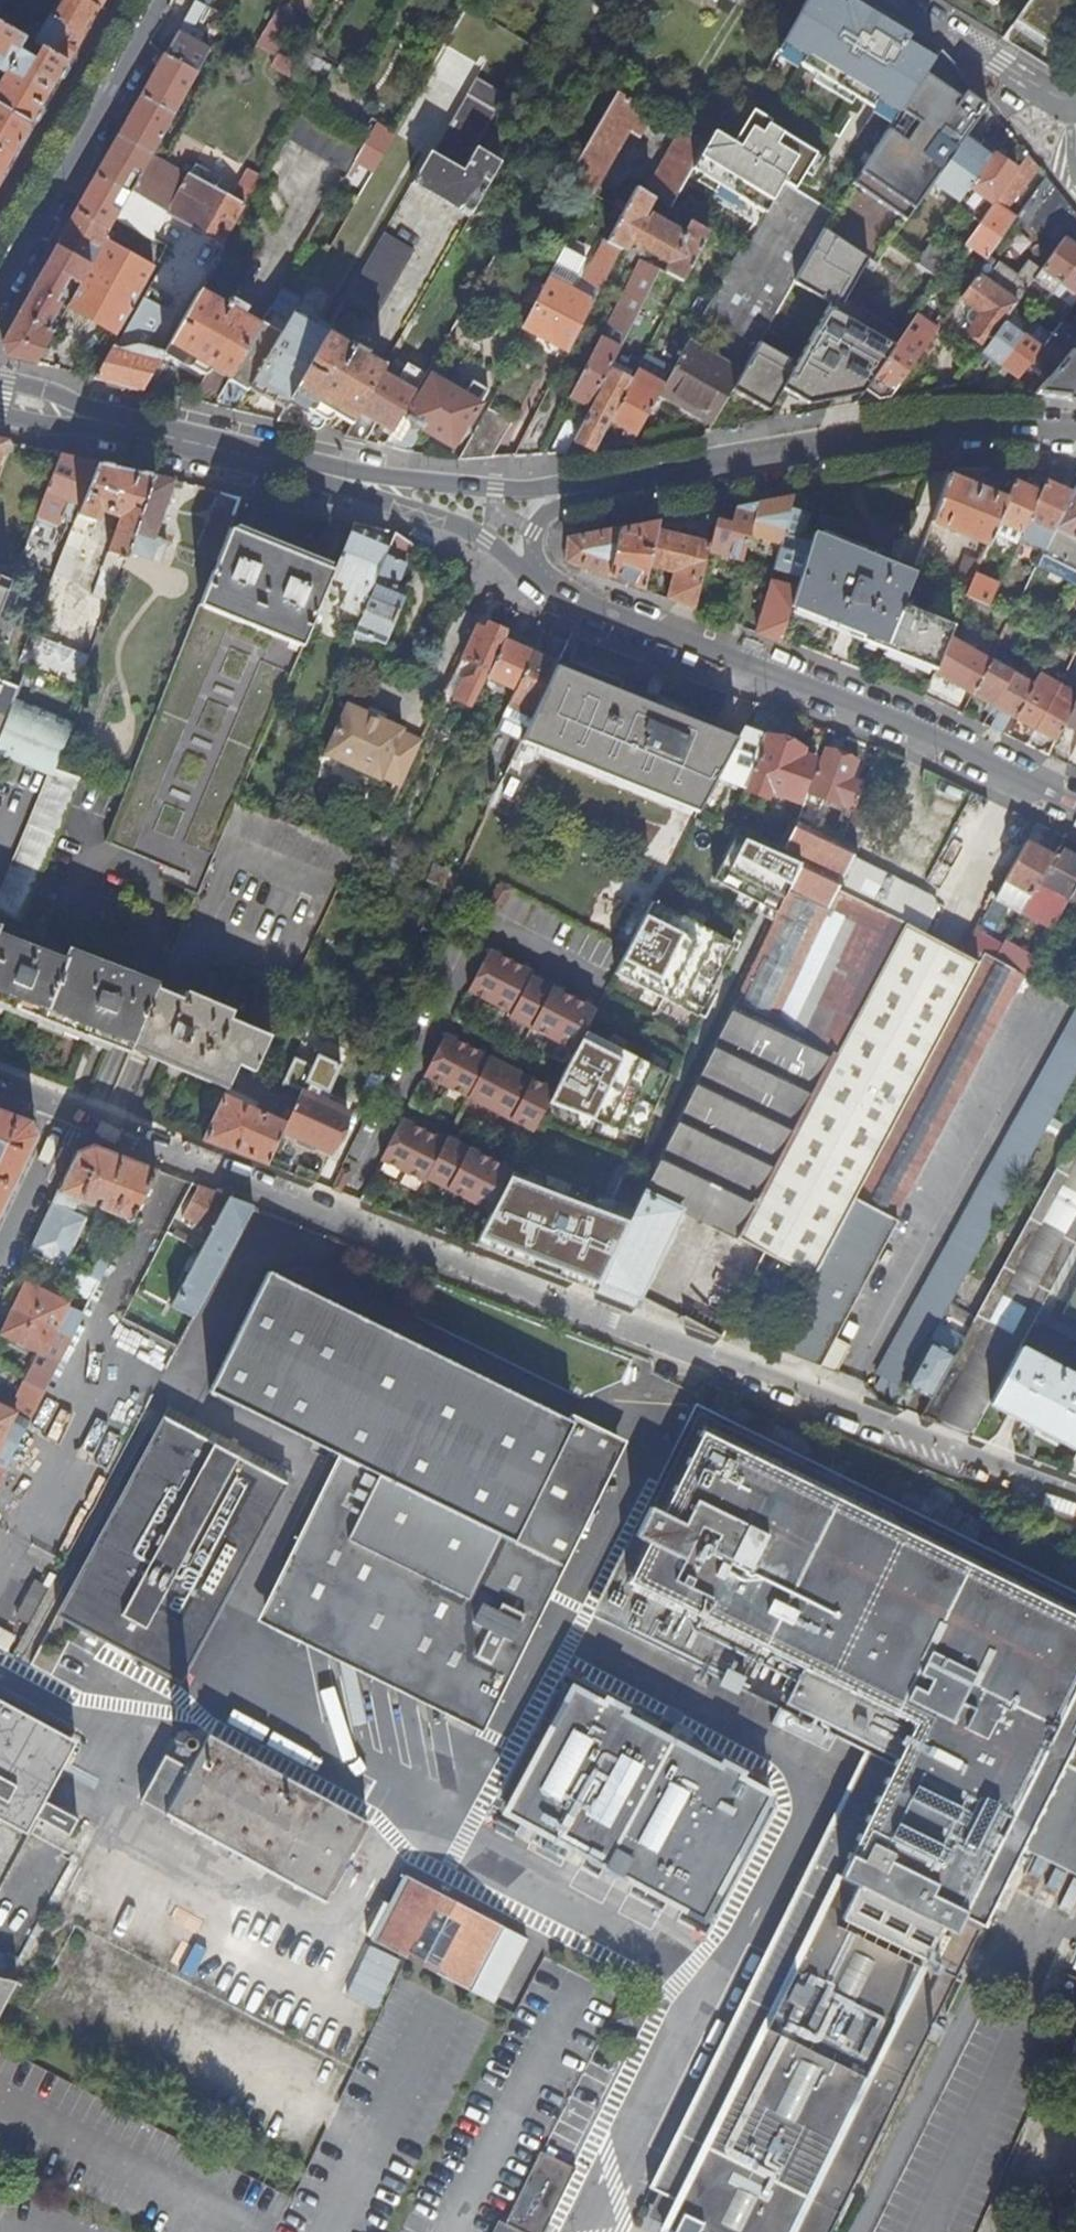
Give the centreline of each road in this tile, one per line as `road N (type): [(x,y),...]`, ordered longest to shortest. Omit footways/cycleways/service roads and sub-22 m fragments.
road 1 (unclassified): [(1075,1495),(67,1111)]
road 2 (secondary): [(535,579),(933,738),(1075,805)]
road 3 (secondary): [(1075,431),(983,426),(887,434),(604,488)]
road 4 (unclassified): [(161,0),(0,287)]
road 5 (secondary): [(68,413),(345,480)]
road 6 (secondary): [(604,488),(345,480)]
road 7 (secondary): [(345,480),(487,540),(535,579)]
road 8 (unclassified): [(1075,104),(897,0)]
road 9 (residential): [(0,1253),(67,1111)]
road 10 (secondary): [(604,488),(554,511),(533,533),(535,579)]

